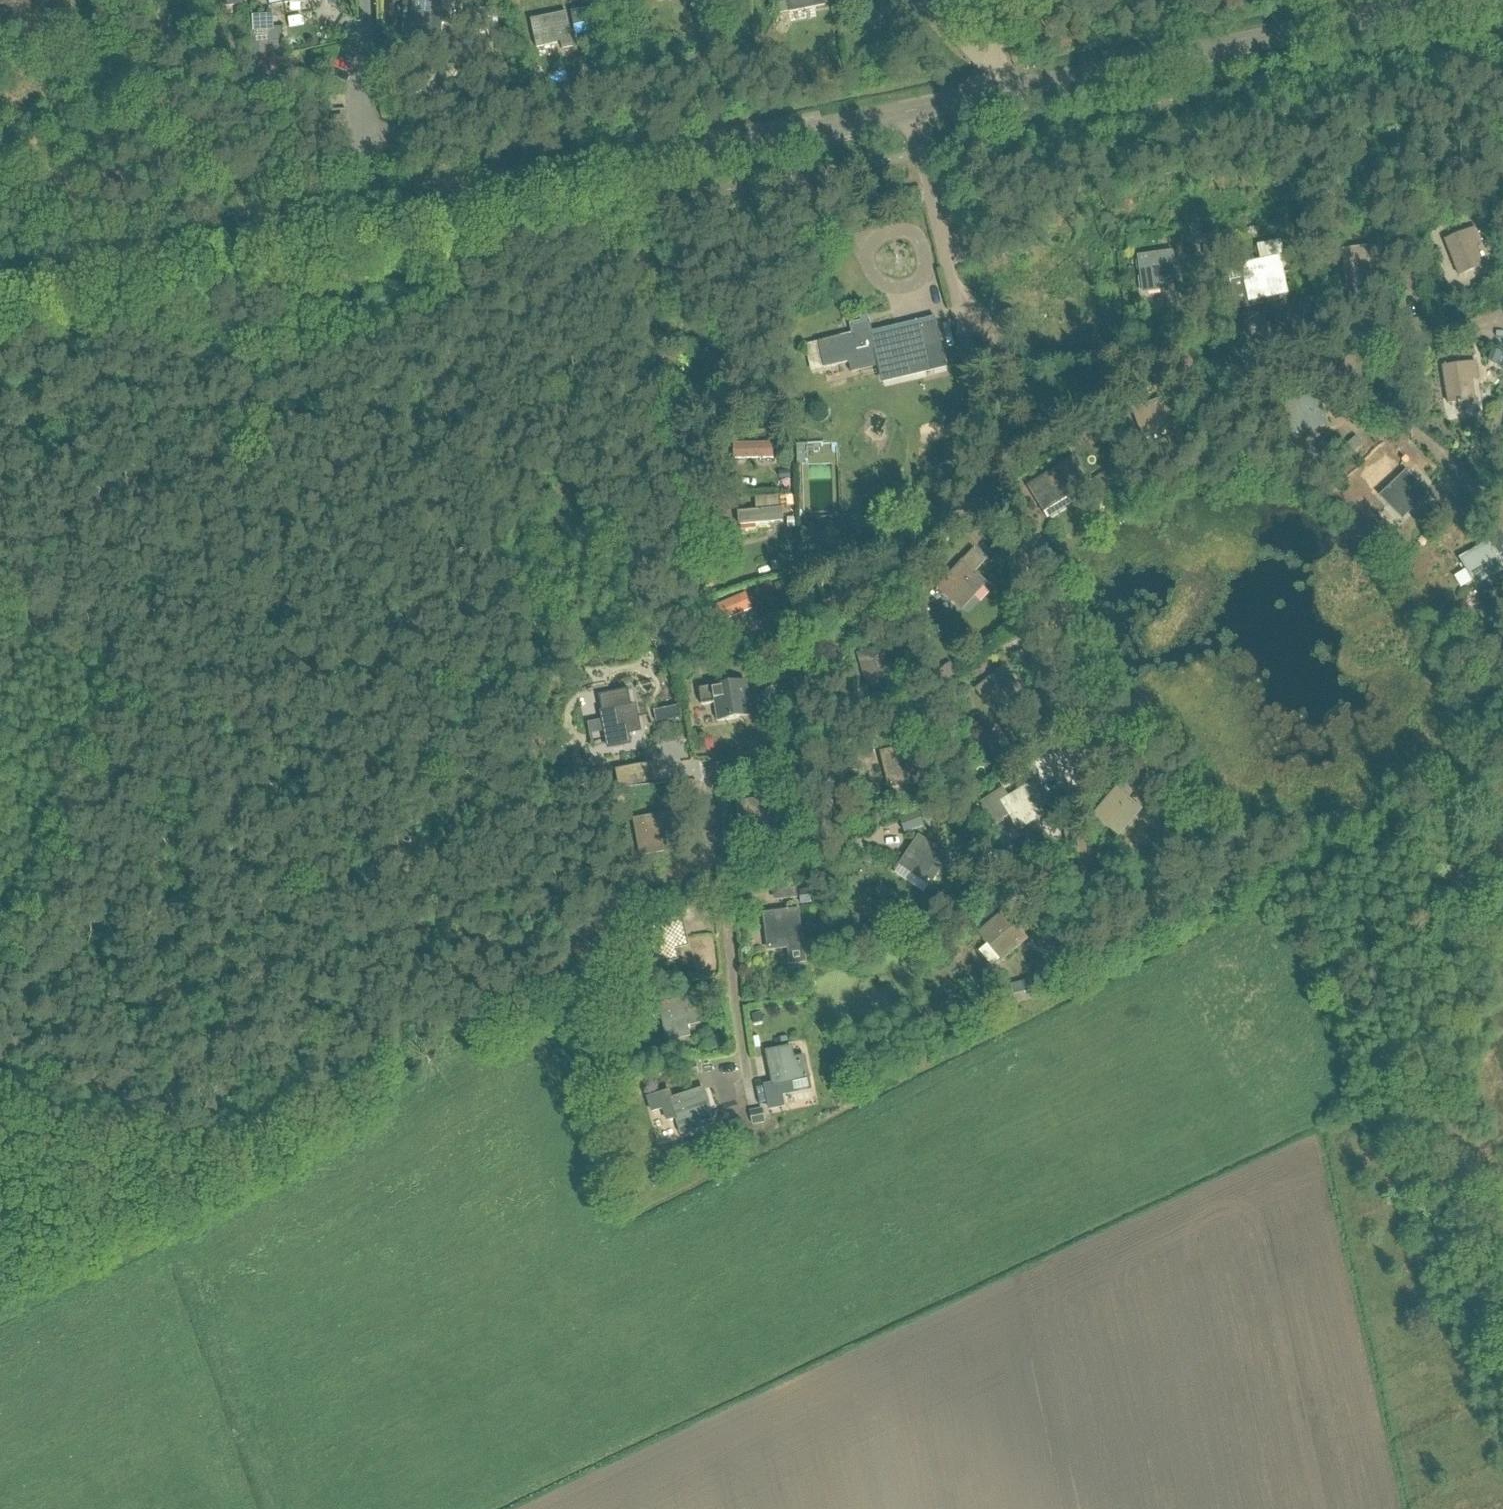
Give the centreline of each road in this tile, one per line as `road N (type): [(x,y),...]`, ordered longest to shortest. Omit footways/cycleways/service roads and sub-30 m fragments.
road 1 (tertiary): [(1460,0),(0,295)]

